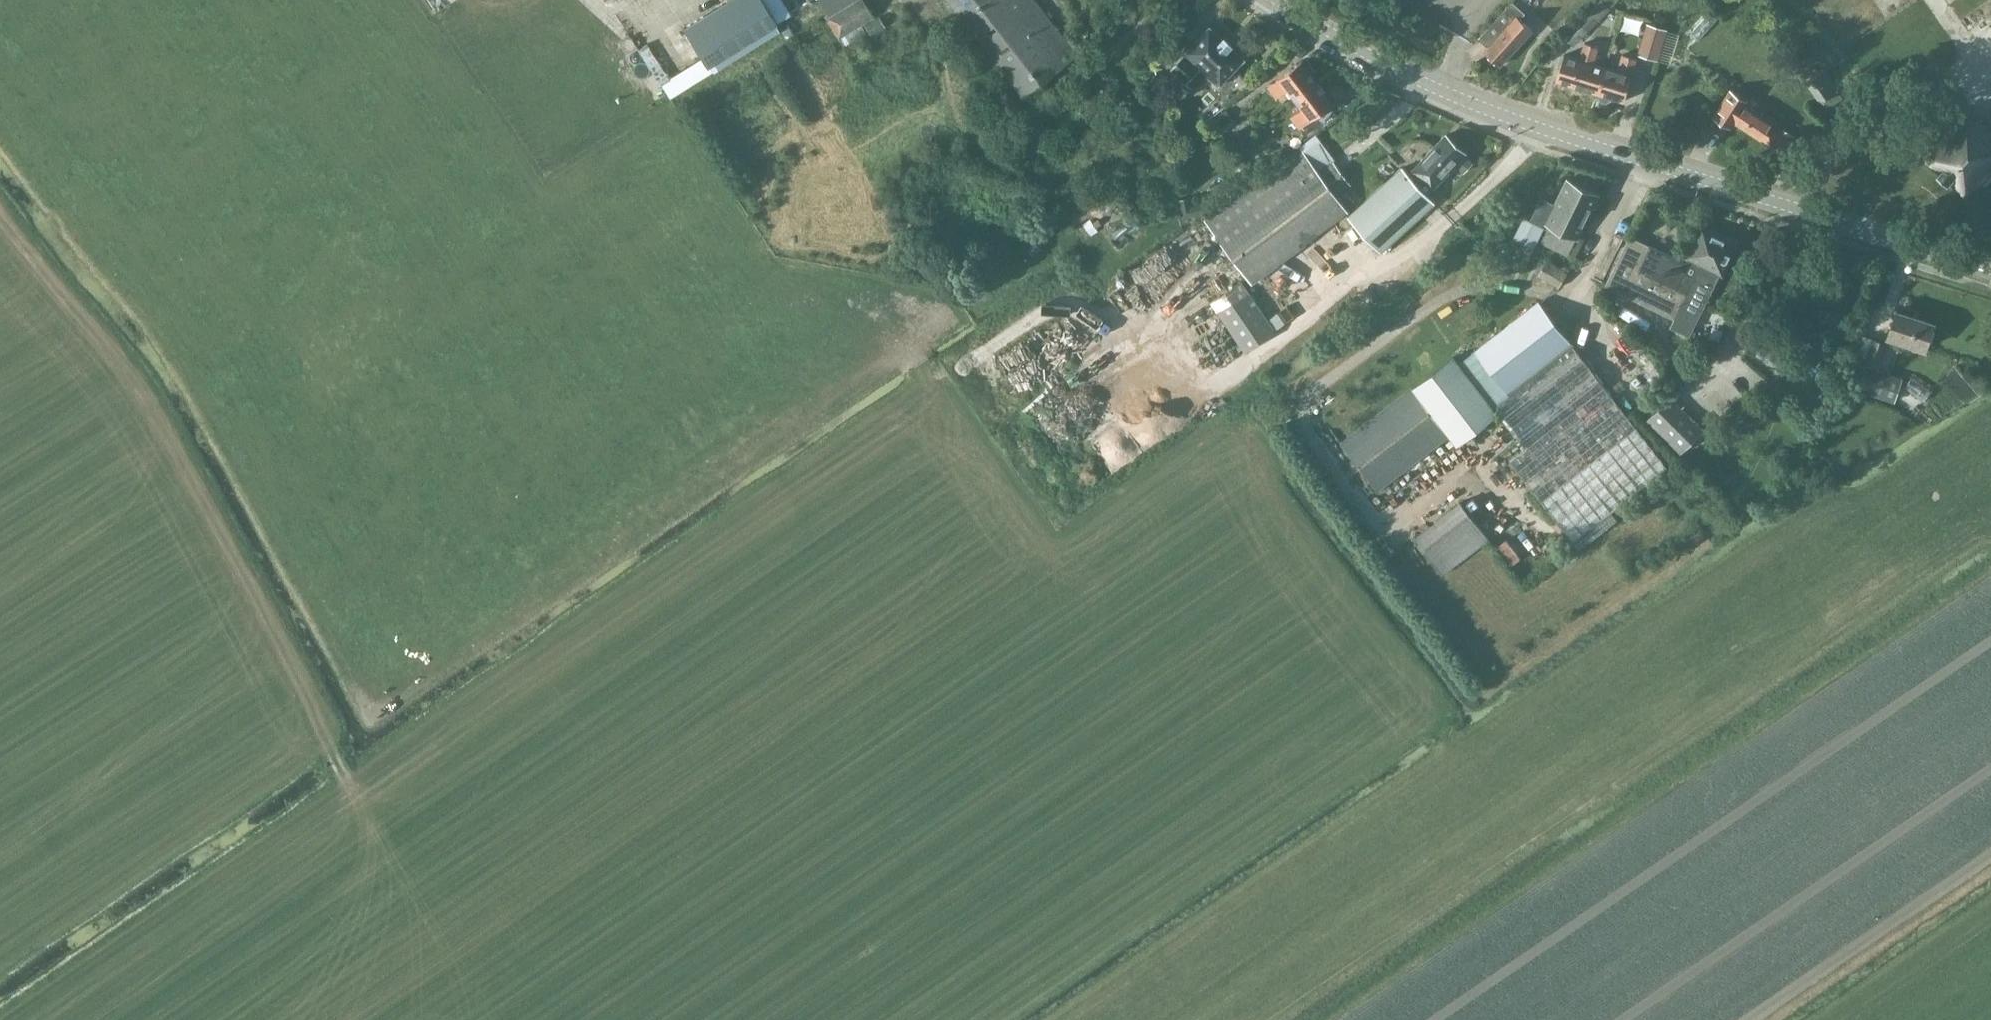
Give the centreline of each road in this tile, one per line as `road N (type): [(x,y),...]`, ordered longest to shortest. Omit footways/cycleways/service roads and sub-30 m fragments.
road 1 (tertiary): [(1990,268),(1484,112),(1272,0)]
road 2 (track): [(322,729),(135,381),(0,217)]

